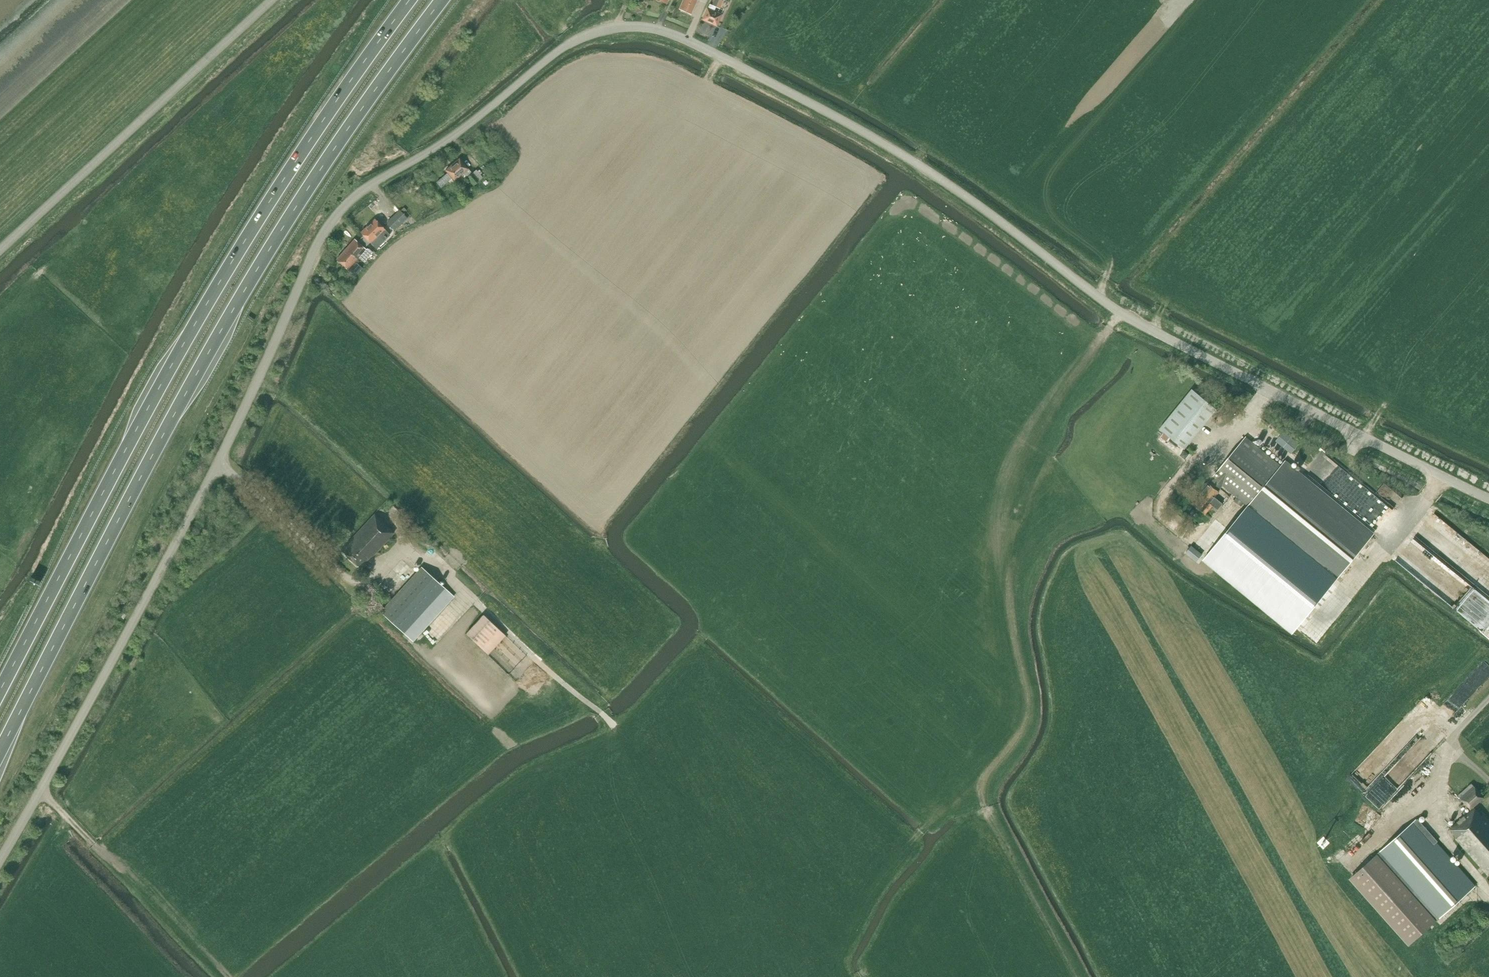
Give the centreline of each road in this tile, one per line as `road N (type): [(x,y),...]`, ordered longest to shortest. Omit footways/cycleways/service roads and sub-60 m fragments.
road 1 (tertiary): [(0,860),(225,449),(335,218),(553,56),(602,31),(669,33),(838,118),(959,191),(1143,325),(1488,499)]
road 2 (trunk): [(0,751),(258,268),(444,0)]
road 3 (trunk): [(410,0),(251,227),(0,690)]
road 4 (track): [(1123,314),(1072,373),(1039,446),(1008,575),(1026,705),(1017,736),(984,781),(991,821)]
road 5 (unclassified): [(0,250),(273,0)]
road 6 (track): [(476,601),(614,726)]
road 7 (track): [(1451,742),(1437,755),(1431,808),(1437,832),(1488,891)]

